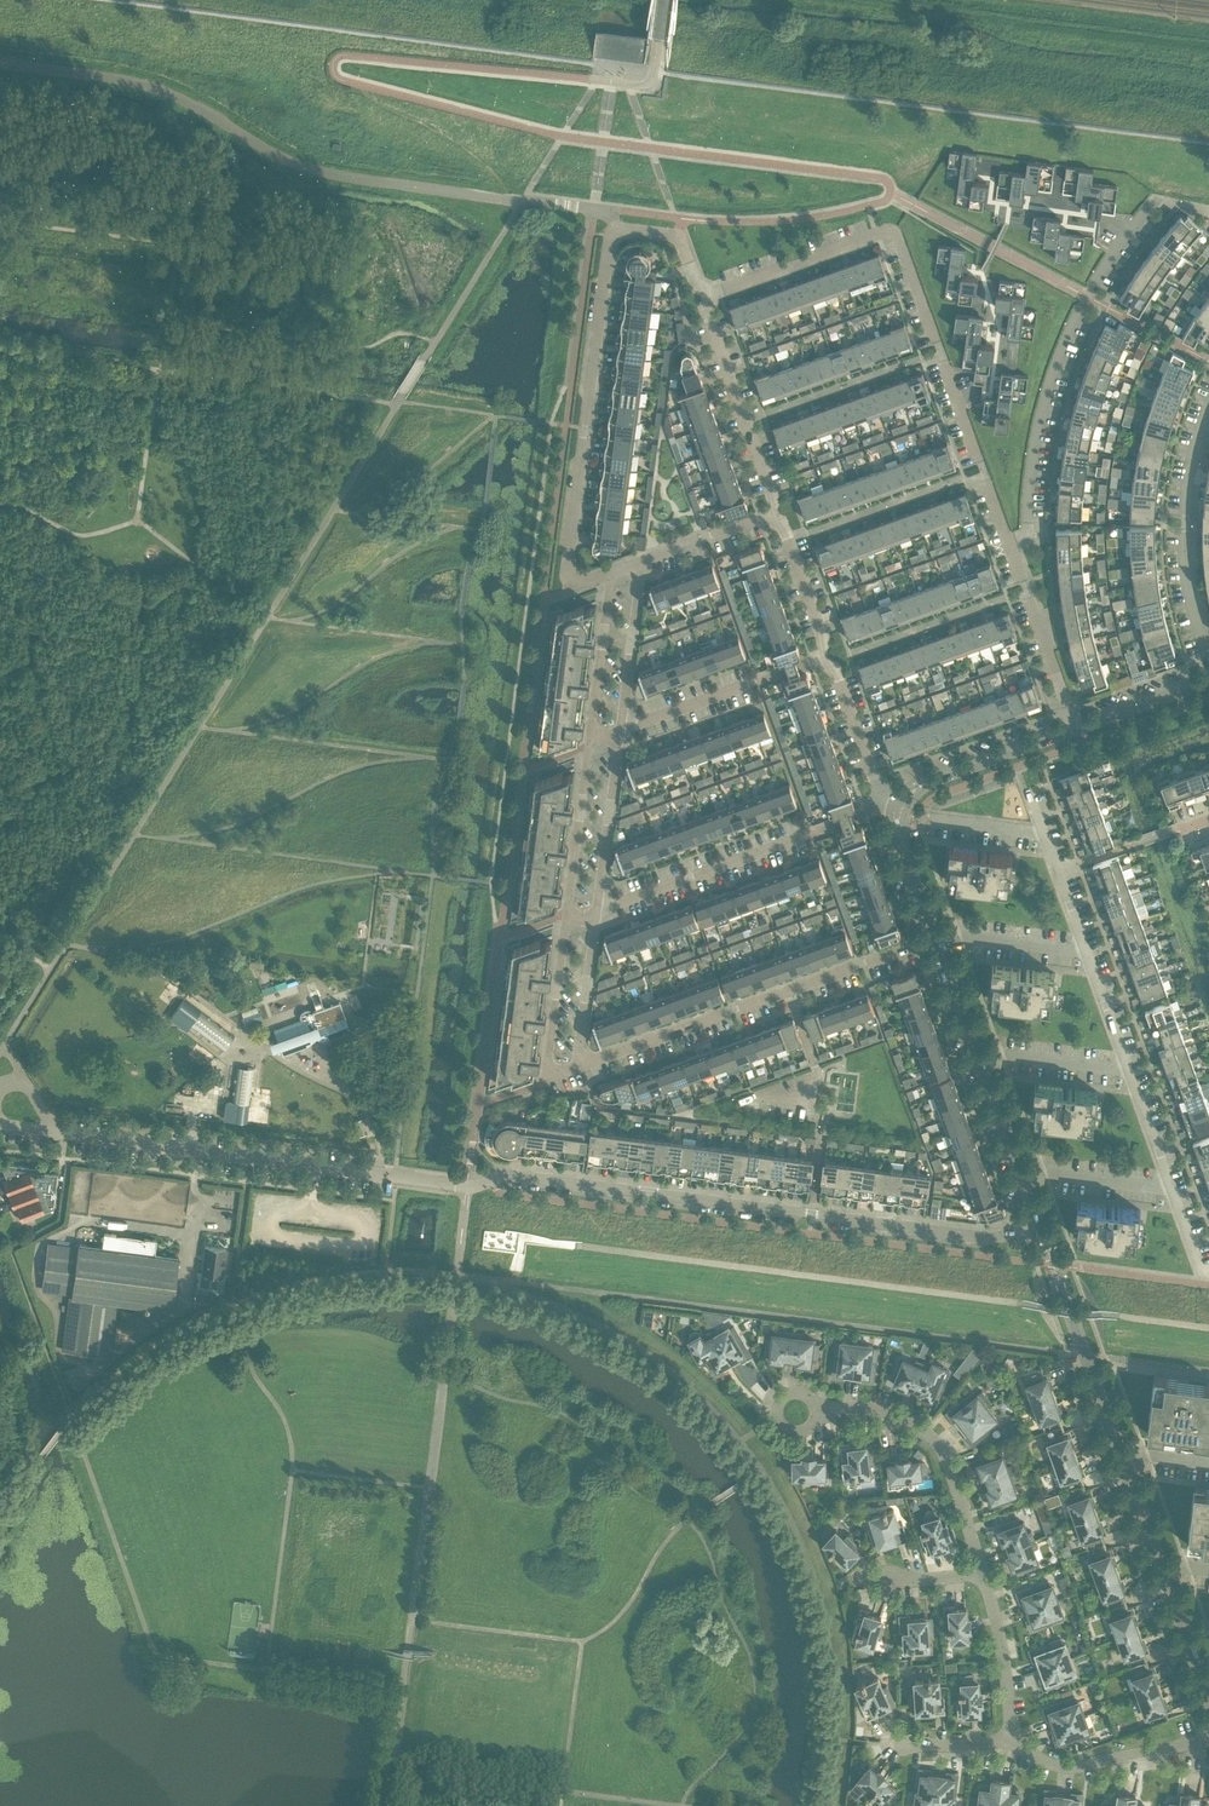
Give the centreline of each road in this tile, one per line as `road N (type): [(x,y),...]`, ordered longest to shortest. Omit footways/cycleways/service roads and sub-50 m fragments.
road 1 (residential): [(492,1179),(517,1175),(991,1238),(1040,1225)]
road 2 (residential): [(614,571),(570,588),(610,237),(615,230),(681,239)]
road 3 (residential): [(1008,542),(1029,530),(1042,410),(1106,263),(1156,201),(1208,211)]
road 4 (residential): [(577,1067),(936,936)]
road 5 (residential): [(1008,542),(894,232),(874,233)]
road 6 (unclassified): [(378,1173),(55,1130)]
road 7 (residential): [(595,917),(886,812)]
road 8 (residential): [(982,1571),(961,1480),(933,1438),(900,1414),(821,1410)]
road 9 (residential): [(1208,656),(1193,606),(1185,517),(1208,405)]
road 10 (residential): [(1122,1454),(1040,1225)]
road 11 (residential): [(779,509),(708,307),(713,293)]
road 12 (residential): [(620,729),(819,660)]
road 13 (residential): [(1208,1735),(1071,1767),(1028,1752),(1016,1737)]
road 14 (unclassified): [(896,816),(919,787),(1076,729)]
road 15 (residential): [(1076,729),(1008,542)]
road 16 (residential): [(595,917),(620,729)]
road 17 (residential): [(568,915),(548,1058),(551,1070),(577,1067)]
road 18 (residential): [(592,741),(568,915)]
road 19 (residential): [(886,812),(835,665),(819,660)]
road 20 (unclassified): [(713,293),(874,233)]
road 21 (residential): [(614,571),(592,741)]
road 22 (residential): [(1016,1737),(982,1571)]
road 23 (residential): [(620,729),(642,561)]
road 24 (residential): [(819,660),(824,638),(779,509)]
road 25 (residential): [(1020,1171),(1173,1188)]
road 26 (residential): [(978,1054),(1129,1070)]
road 27 (residential): [(577,1067),(595,917)]
road 28 (residential): [(936,936),(1085,951)]
road 29 (residential): [(779,509),(642,561)]
road 30 (residential): [(1076,729),(1208,681)]
road 31 (residential): [(1129,1070),(1085,951)]
road 32 (residential): [(1173,1188),(1129,1070)]
road 33 (residential): [(1085,951),(1041,833)]
road 34 (residential): [(978,1054),(936,936)]
road 35 (residential): [(1020,1171),(978,1054)]

